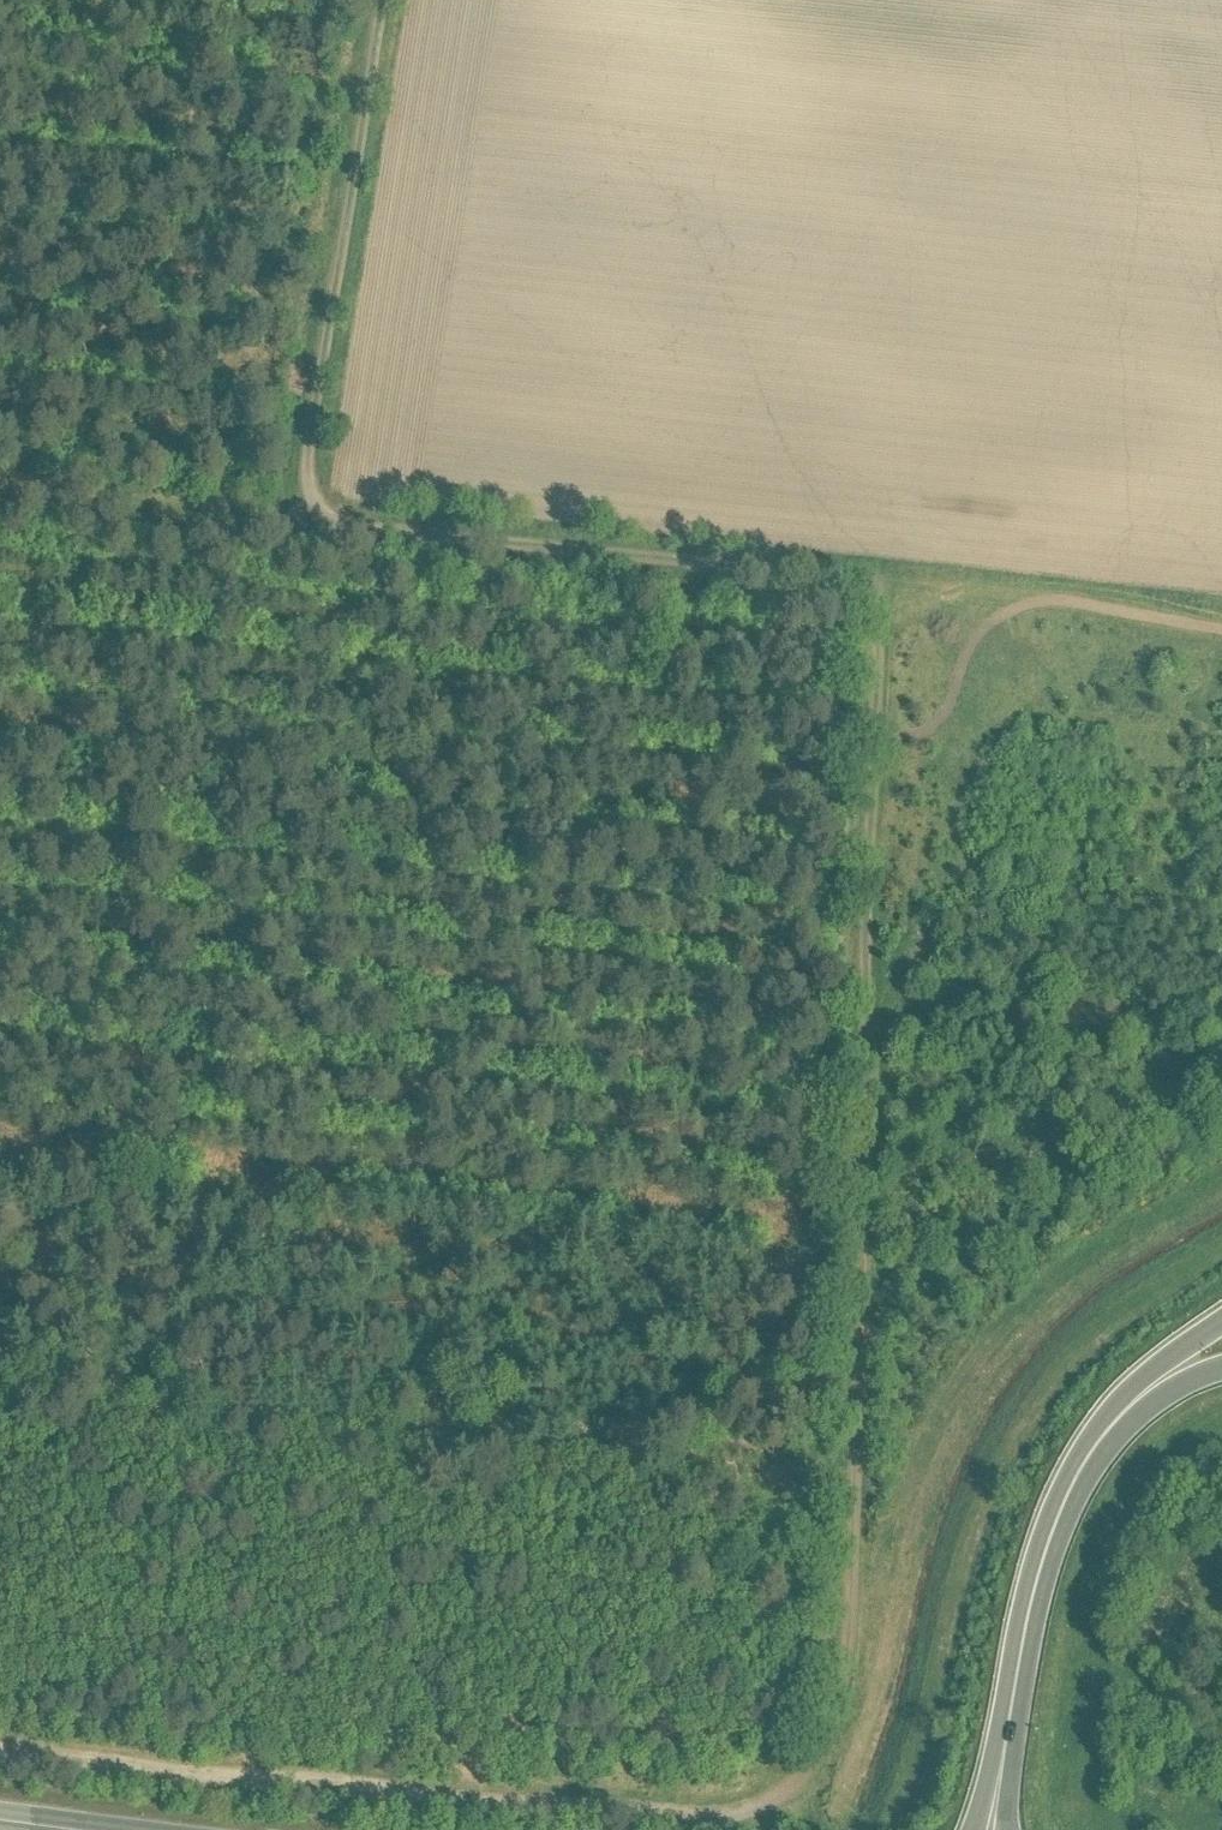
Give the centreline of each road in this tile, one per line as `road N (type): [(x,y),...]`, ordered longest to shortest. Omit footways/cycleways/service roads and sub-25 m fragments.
road 1 (track): [(372,0),(293,468),(307,507),(874,588),(806,1724),(773,1781),(730,1808),(0,1752)]
road 2 (motorway): [(1221,1326),(1118,1407),(1068,1481),(1032,1580),(975,1829)]
road 3 (motorway): [(1016,1829),(1040,1651),(1078,1520),(1142,1423),(1221,1373)]

